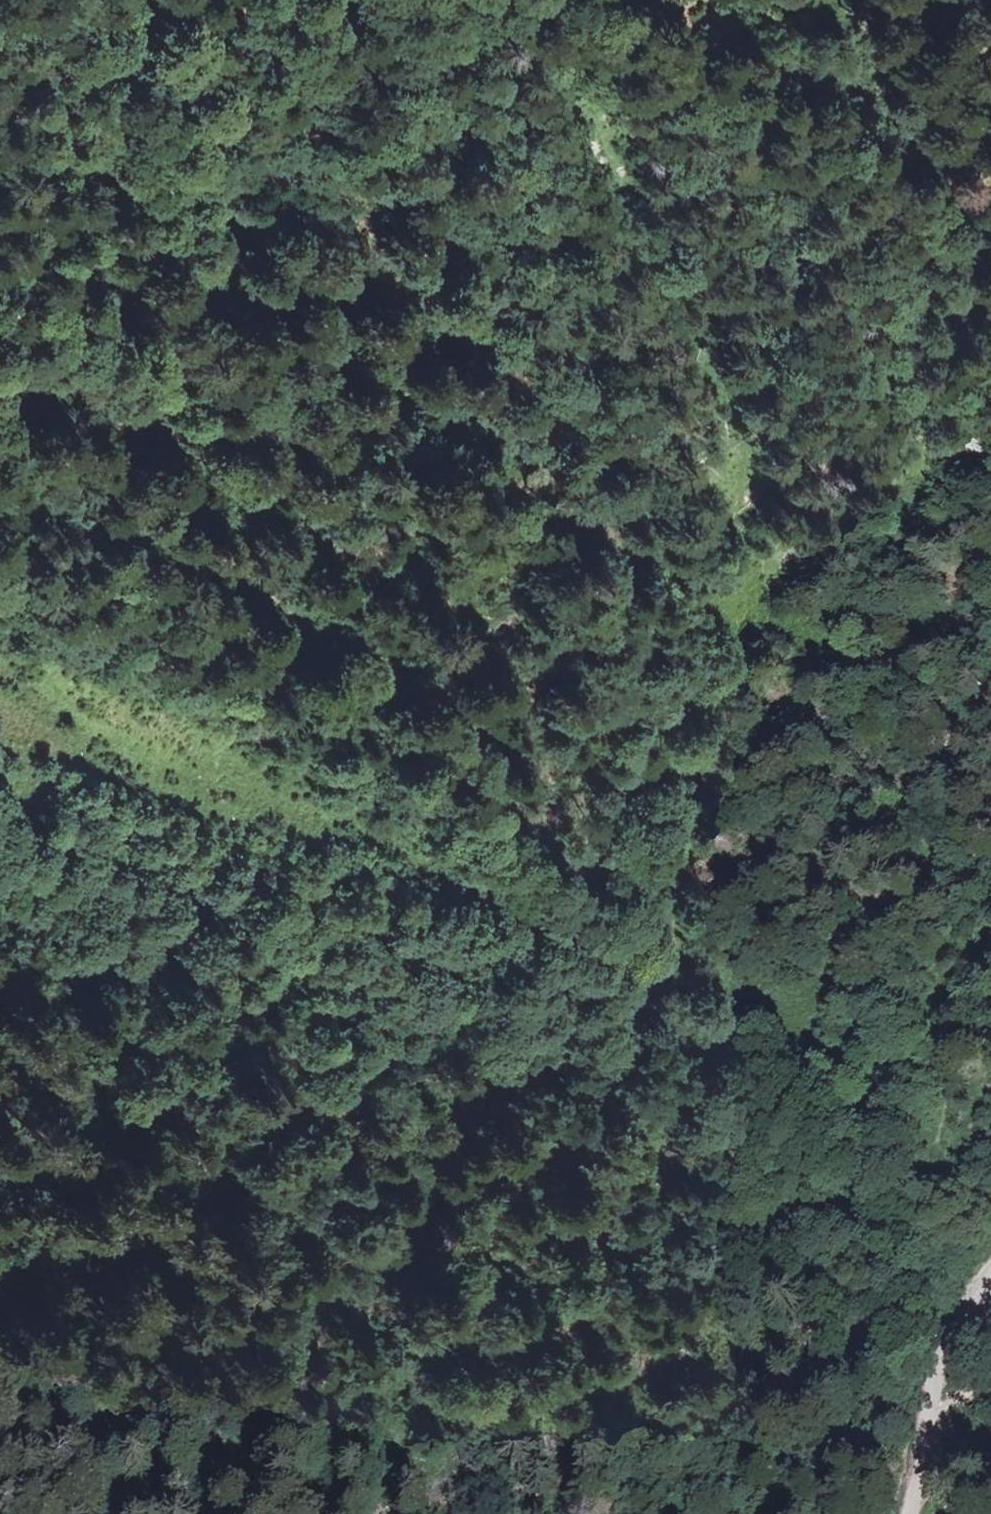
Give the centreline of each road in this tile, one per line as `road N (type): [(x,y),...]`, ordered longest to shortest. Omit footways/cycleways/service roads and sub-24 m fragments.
road 1 (track): [(990,1380),(931,1408),(910,1448),(902,1513)]
road 2 (track): [(931,1408),(957,1322),(990,1273)]
road 3 (track): [(784,0),(764,17),(705,17),(662,0)]

